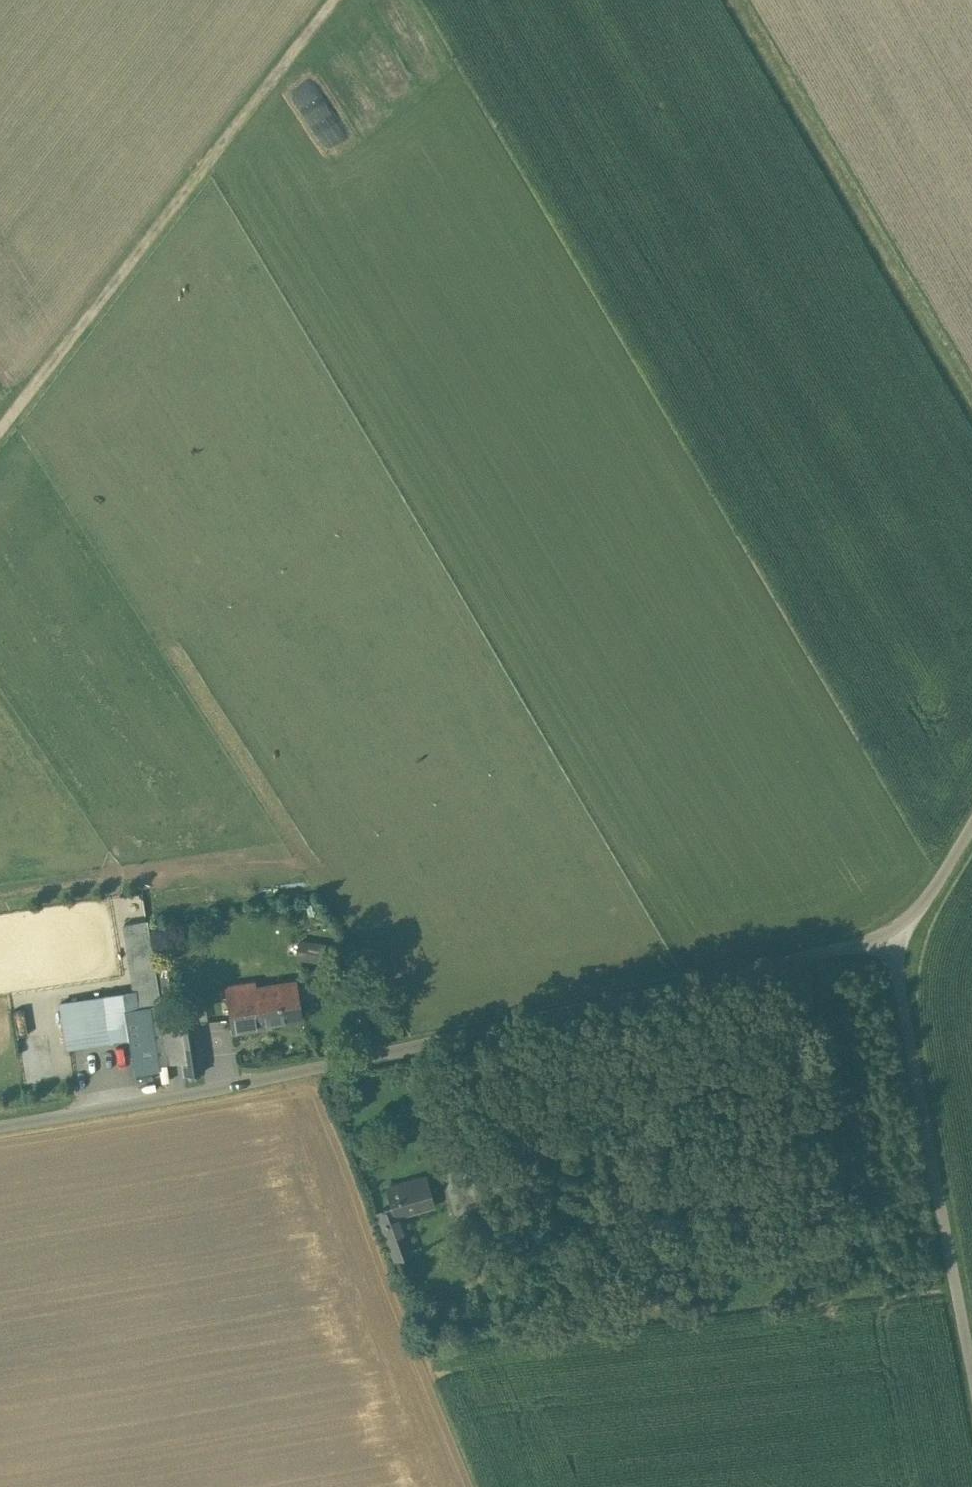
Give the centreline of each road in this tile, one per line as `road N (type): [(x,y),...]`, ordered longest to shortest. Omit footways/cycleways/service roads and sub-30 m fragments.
road 1 (unclassified): [(0,1124),(316,1070),(889,931)]
road 2 (track): [(333,0),(0,428)]
road 3 (track): [(971,403),(734,0)]
road 4 (unclassified): [(971,1376),(889,931)]
road 5 (unclassified): [(889,931),(921,906),(971,827)]

